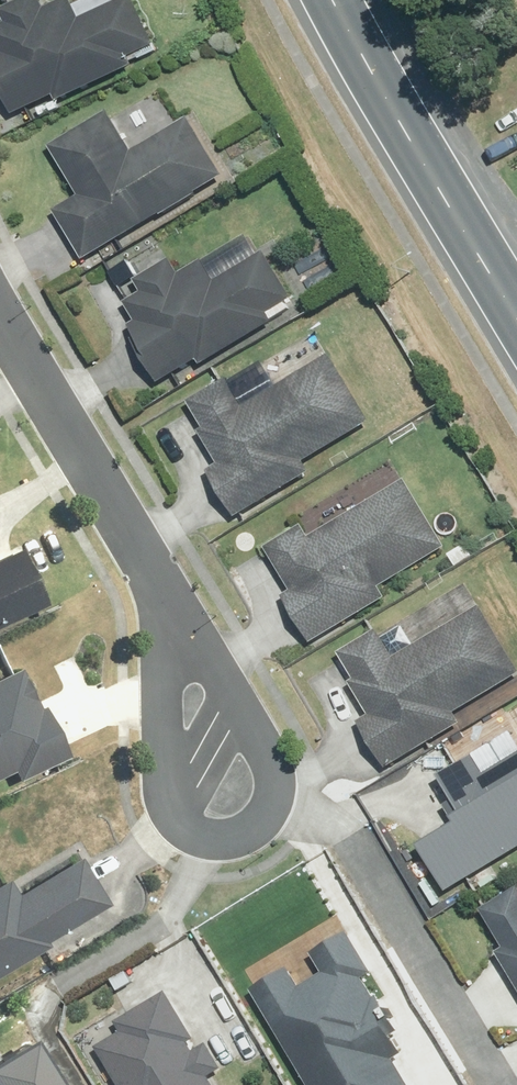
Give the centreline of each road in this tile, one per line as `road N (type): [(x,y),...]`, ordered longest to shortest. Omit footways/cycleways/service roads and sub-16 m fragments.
road 1 (residential): [(156,577),(269,756),(273,795),(253,823),(206,829),(174,815),(167,744)]
road 2 (primary): [(516,325),(335,0)]
road 3 (residential): [(156,577),(0,316)]
road 4 (residential): [(167,744),(156,577)]

